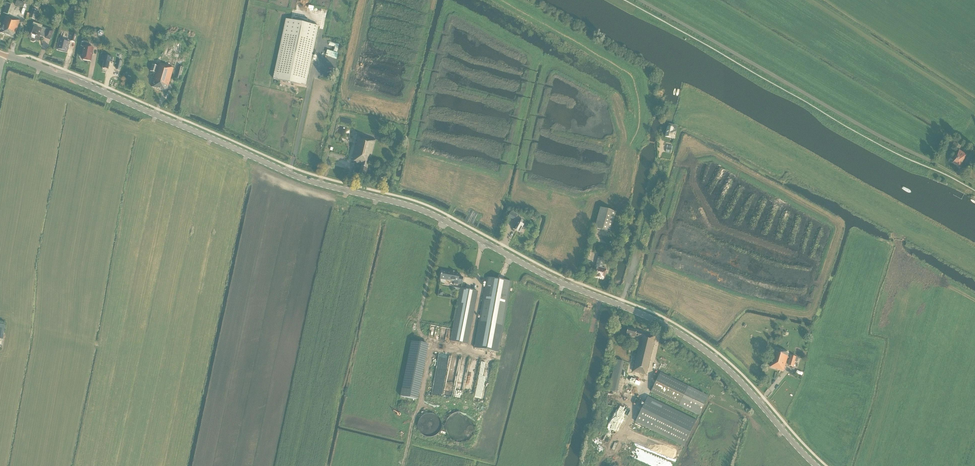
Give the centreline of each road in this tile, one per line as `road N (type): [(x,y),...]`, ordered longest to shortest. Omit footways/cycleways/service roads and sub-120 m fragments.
road 1 (tertiary): [(620,306),(425,212),(301,177),(1,54)]
road 2 (track): [(639,0),(974,186)]
road 3 (tertiary): [(816,465),(722,365),(620,306)]
road 4 (unclassified): [(663,146),(620,306)]

